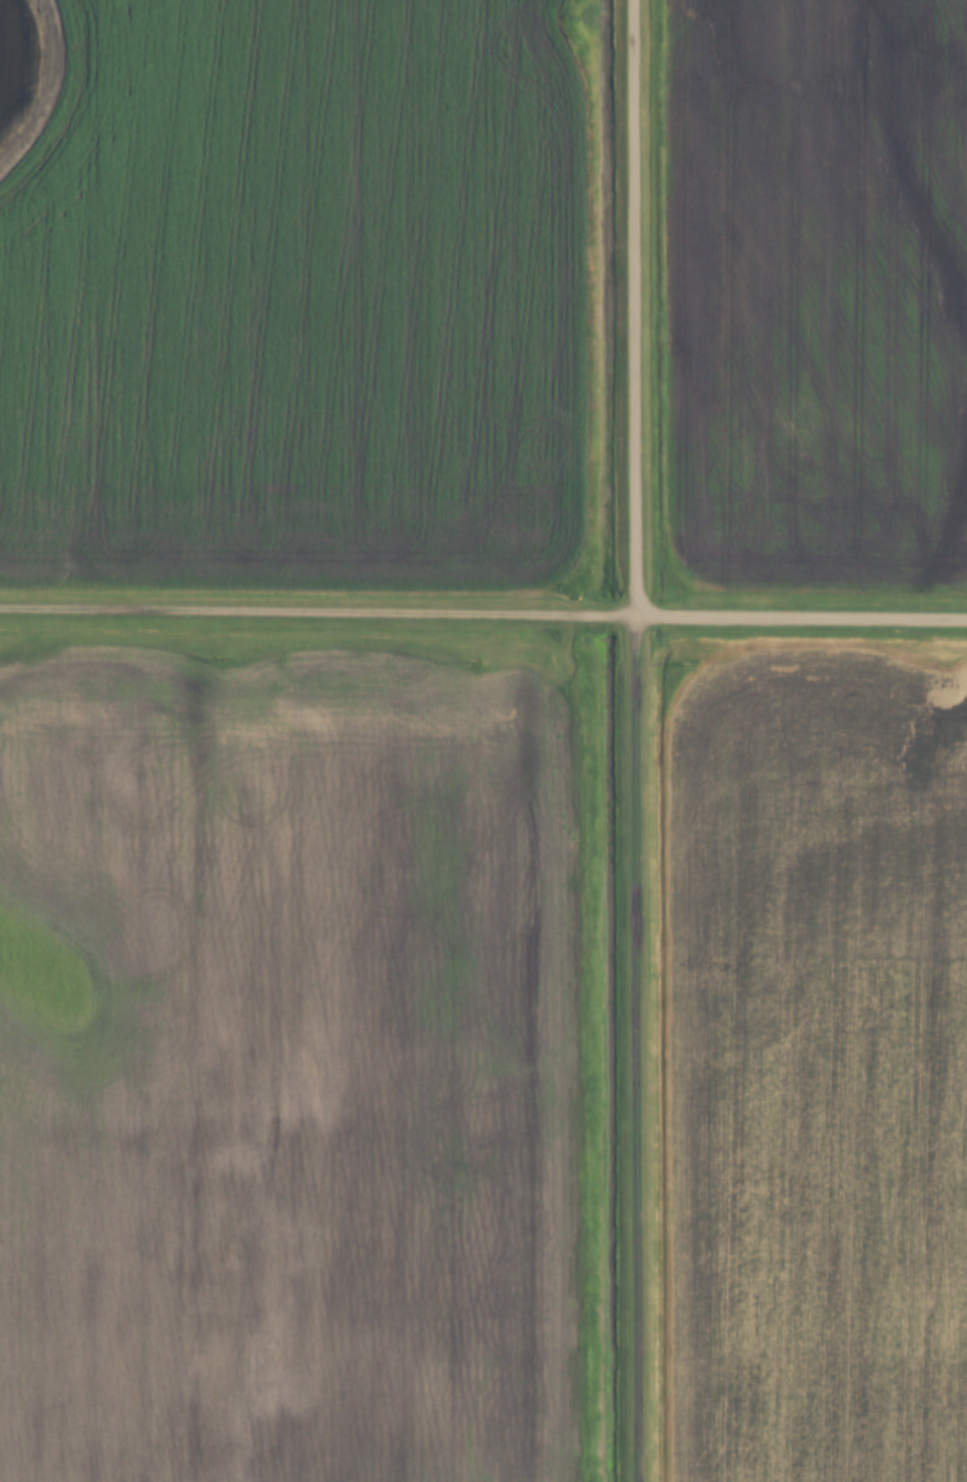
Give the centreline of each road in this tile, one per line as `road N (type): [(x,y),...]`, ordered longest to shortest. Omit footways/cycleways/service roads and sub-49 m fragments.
road 1 (track): [(641,1481),(638,613)]
road 2 (residential): [(0,606),(638,613)]
road 3 (residential): [(638,613),(638,0)]
road 4 (residential): [(966,617),(638,613)]

